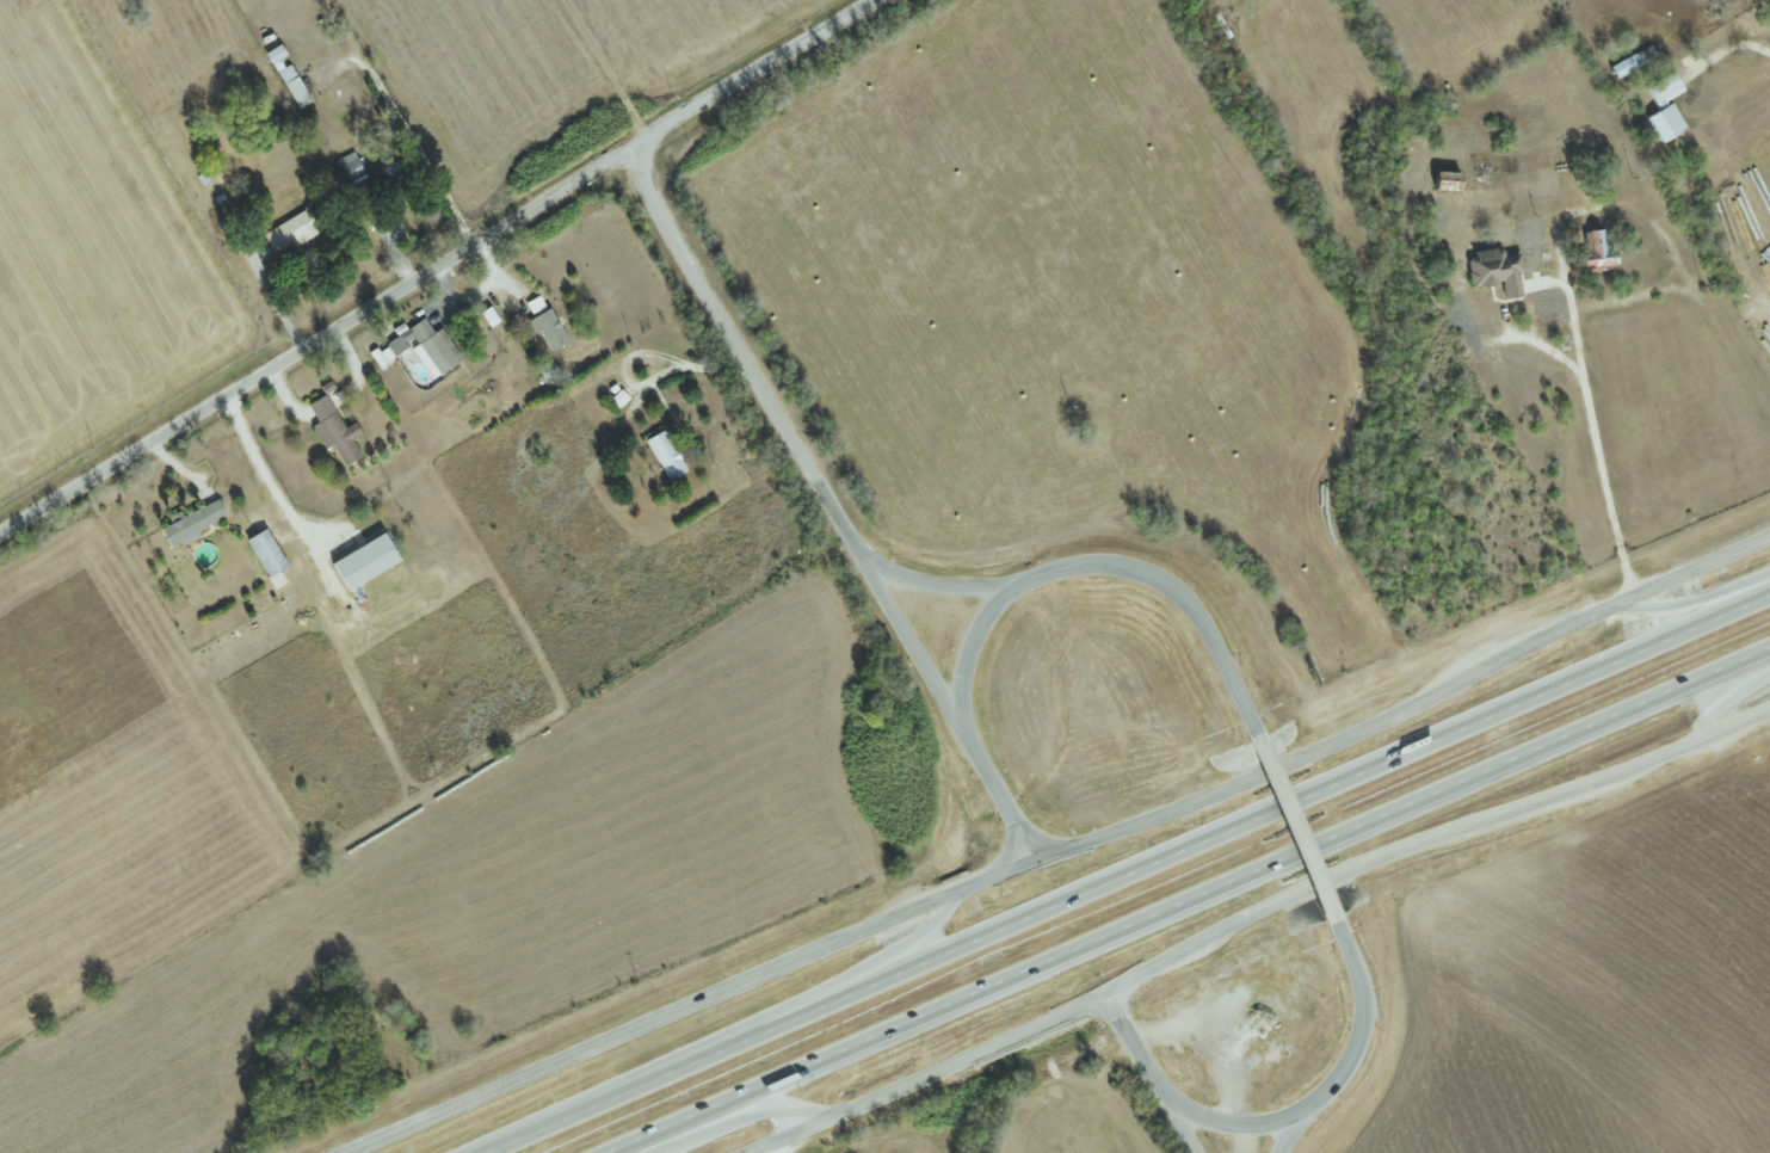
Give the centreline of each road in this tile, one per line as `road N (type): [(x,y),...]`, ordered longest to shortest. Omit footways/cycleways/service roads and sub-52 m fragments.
road 1 (motorway): [(1769,599),(493,1152)]
road 2 (motorway): [(615,1152),(1769,652)]
road 3 (residential): [(0,532),(876,0)]
road 4 (tertiary): [(1769,539),(1191,807),(1038,862)]
road 5 (tertiary): [(1038,862),(356,1152)]
road 6 (tertiary): [(1104,994),(1390,856),(1769,710)]
road 7 (residential): [(641,142),(650,190),(957,726)]
road 8 (motorway): [(962,890),(907,949),(565,1122)]
road 9 (tertiary): [(754,1152),(1104,994)]
road 10 (tertiary): [(1023,580),(1072,567),(1135,569),(1184,596),(1221,649),(1259,738)]
road 11 (tertiary): [(1337,918),(1364,988),(1365,1025),(1346,1074),(1310,1111)]
road 12 (tertiary): [(1259,738),(1337,918)]
road 13 (residential): [(1023,580),(952,587),(886,571),(855,551)]
road 14 (tertiary): [(957,726),(960,680),(977,625),(1023,580)]
road 15 (tertiary): [(1310,1111),(1265,1126),(1221,1126),(1159,1086)]
road 16 (motorway): [(665,1152),(777,1110),(819,1126)]
road 17 (tertiary): [(957,726),(1038,862)]
road 18 (motorway): [(1769,574),(1670,610),(1621,604)]

